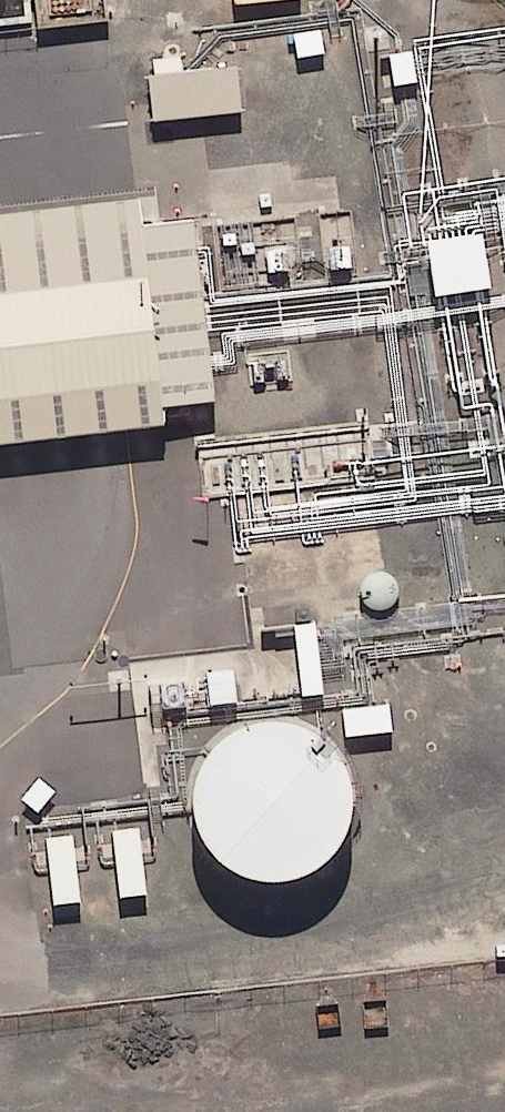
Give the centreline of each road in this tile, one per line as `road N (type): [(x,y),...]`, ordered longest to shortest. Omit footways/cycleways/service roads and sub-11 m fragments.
road 1 (track): [(304,1111),(504,1090)]

